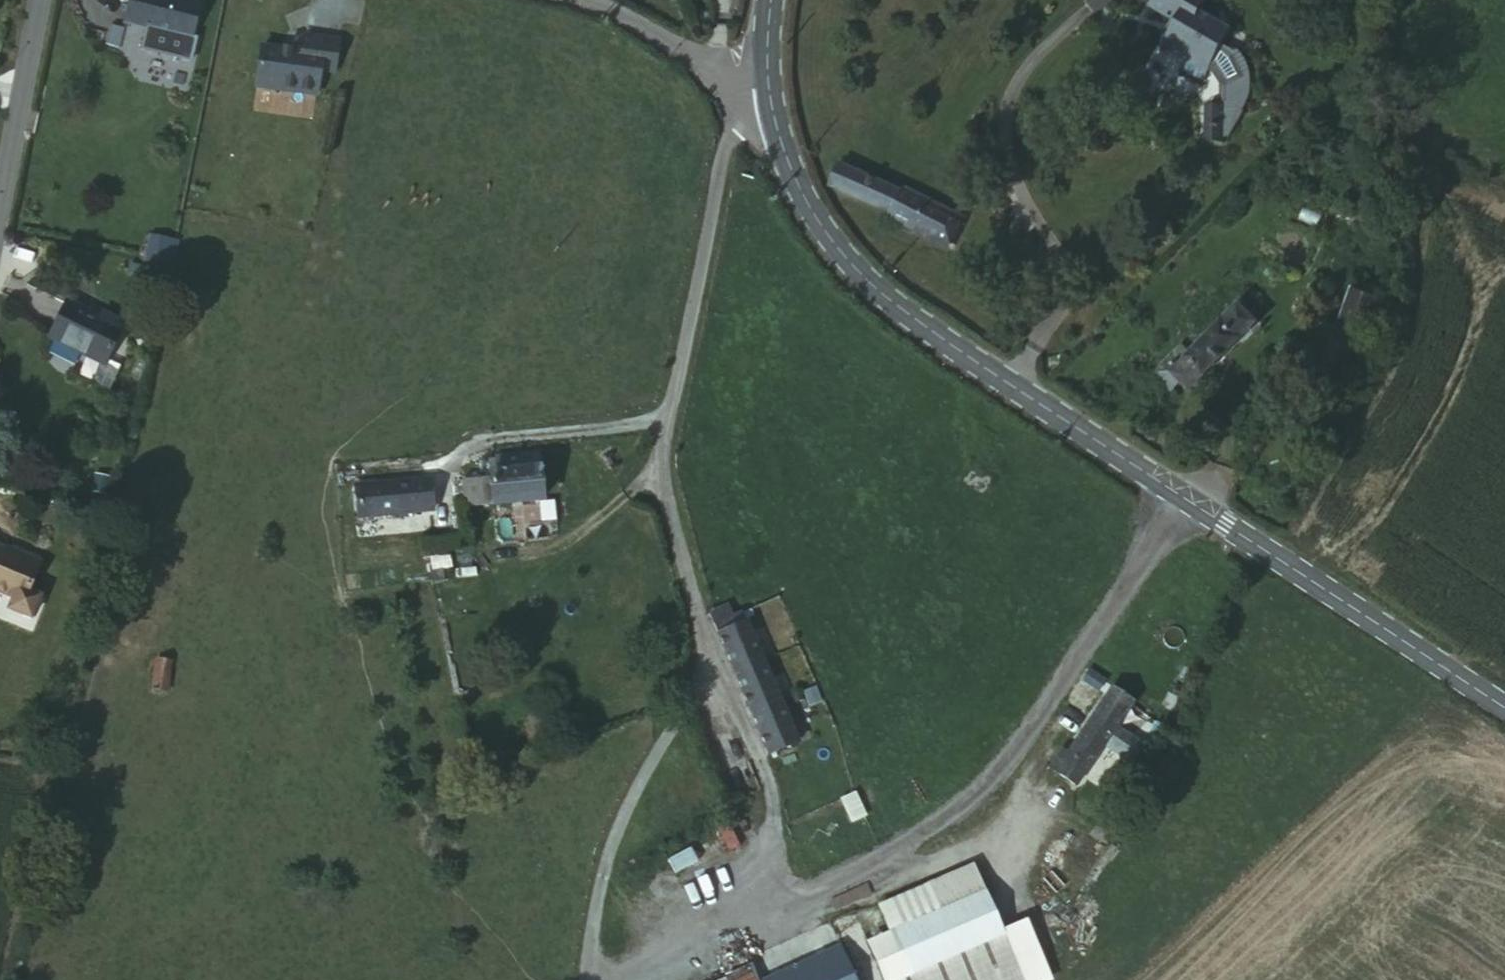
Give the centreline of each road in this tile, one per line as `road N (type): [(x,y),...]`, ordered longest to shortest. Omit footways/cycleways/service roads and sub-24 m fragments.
road 1 (secondary): [(771,106),(803,197),(855,270),(987,368),(1504,706)]
road 2 (residential): [(0,205),(43,0)]
road 3 (unclassified): [(593,0),(680,38),(771,106)]

